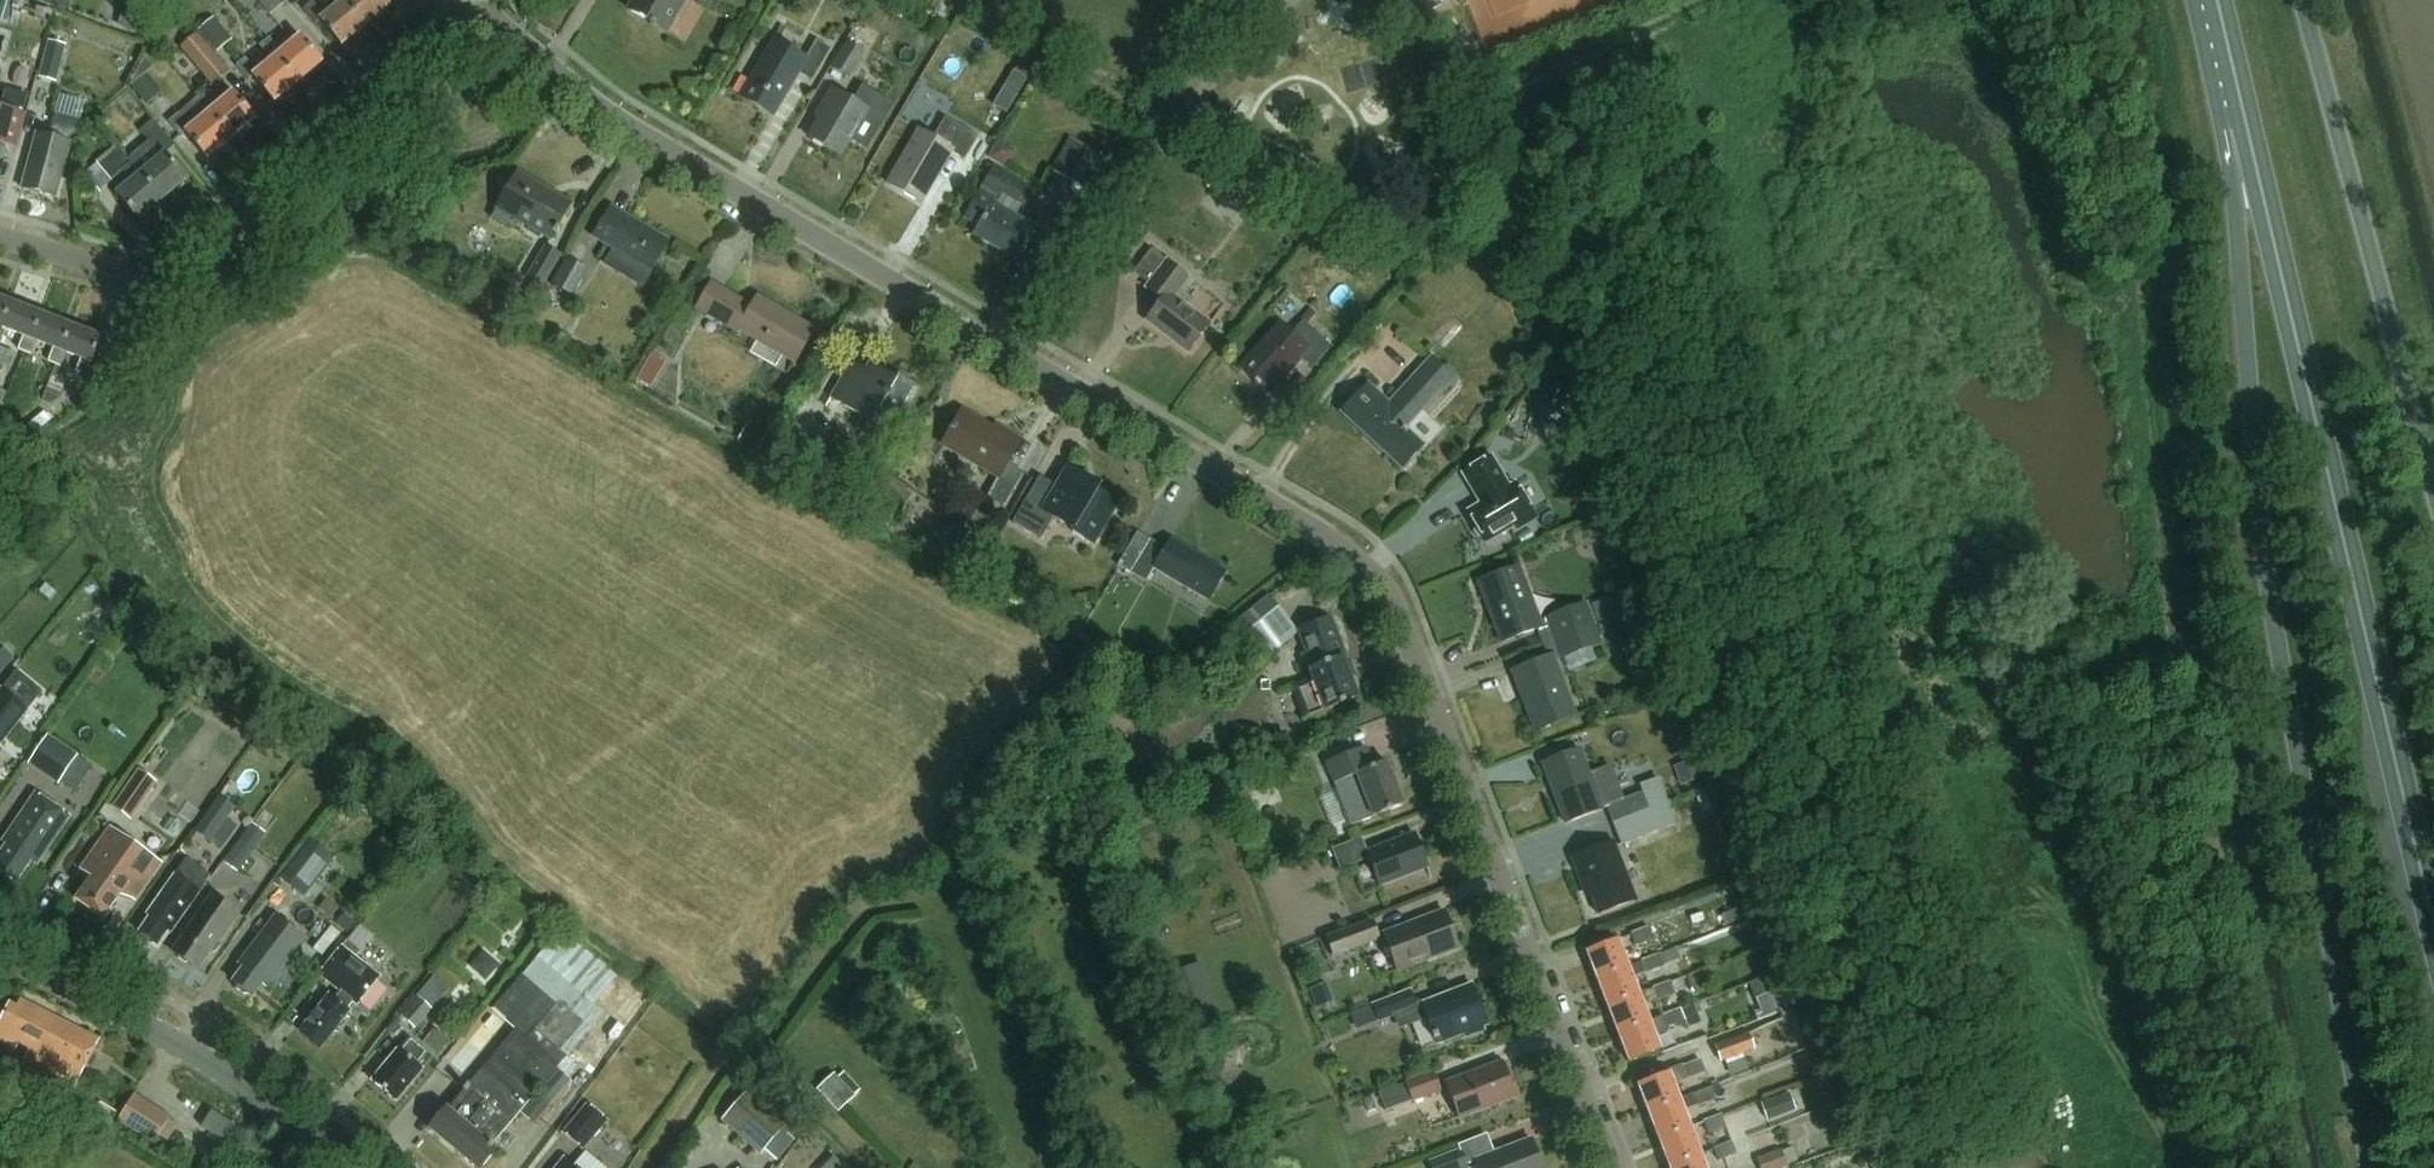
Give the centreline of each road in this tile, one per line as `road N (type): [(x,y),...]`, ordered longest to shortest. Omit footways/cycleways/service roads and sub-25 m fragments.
road 1 (trunk): [(2232,99),(2275,611),(2371,1167)]
road 2 (residential): [(1605,1167),(1416,664),(1365,579),(1295,516),(1006,351)]
road 3 (trunk): [(2433,920),(2252,137),(2232,99)]
road 4 (residential): [(1006,351),(683,164),(466,8)]
road 5 (residential): [(466,8),(176,255),(121,270),(0,239)]
road 6 (trunk): [(2433,498),(2301,0)]
road 7 (residential): [(1006,351),(1131,170),(1289,0)]
road 8 (tertiary): [(343,1167),(287,1121),(109,1007),(0,953)]

